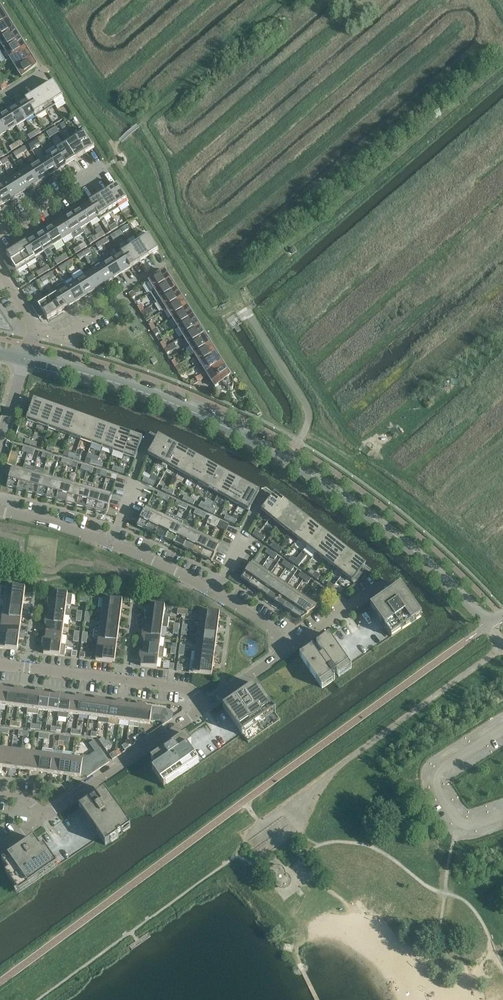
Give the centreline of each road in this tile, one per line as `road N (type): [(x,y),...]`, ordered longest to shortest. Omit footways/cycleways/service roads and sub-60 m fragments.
road 1 (tertiary): [(289,461),(122,385),(26,360)]
road 2 (tertiary): [(289,461),(410,547),(489,624)]
road 3 (track): [(304,434),(431,523),(502,589)]
road 4 (residential): [(205,708),(186,688),(0,665)]
road 5 (residential): [(205,708),(44,822)]

